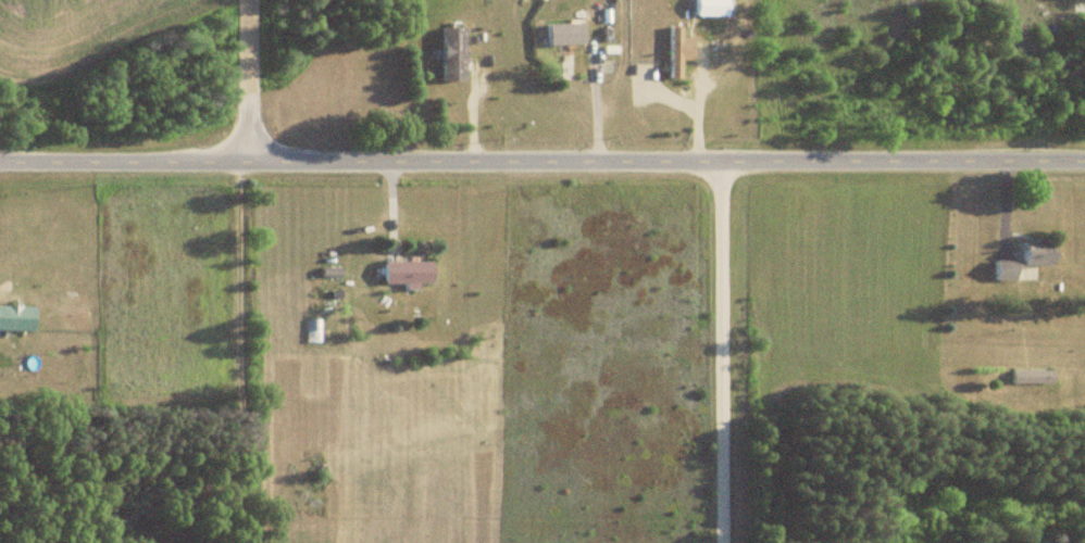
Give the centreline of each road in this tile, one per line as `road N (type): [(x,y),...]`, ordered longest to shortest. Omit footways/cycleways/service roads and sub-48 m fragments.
road 1 (residential): [(0,160),(1084,159)]
road 2 (residential): [(718,159),(719,542)]
road 3 (residential): [(248,159),(248,0)]

